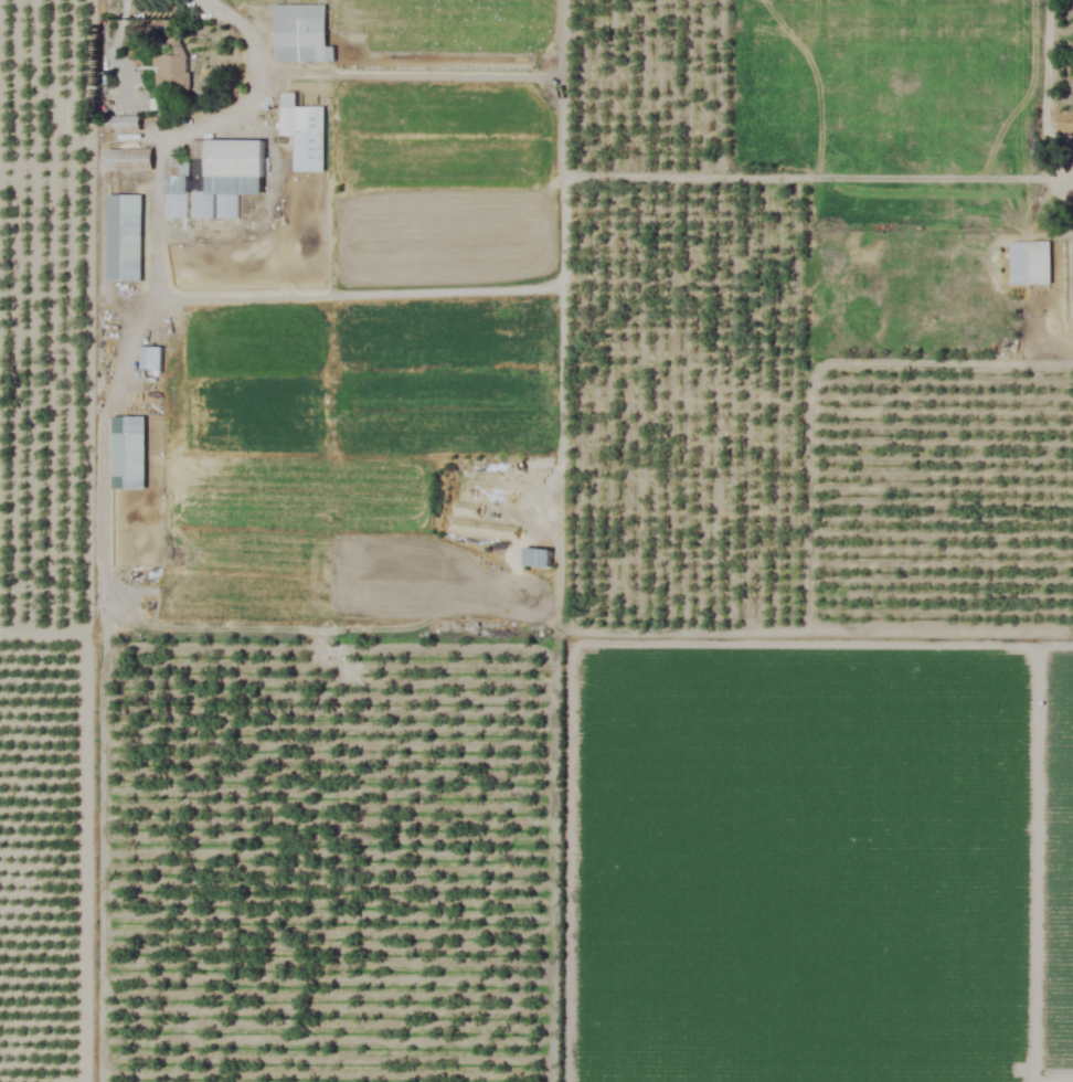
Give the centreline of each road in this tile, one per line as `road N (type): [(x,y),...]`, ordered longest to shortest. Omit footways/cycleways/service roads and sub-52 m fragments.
road 1 (residential): [(1047,0),(1048,72),(1072,124)]

